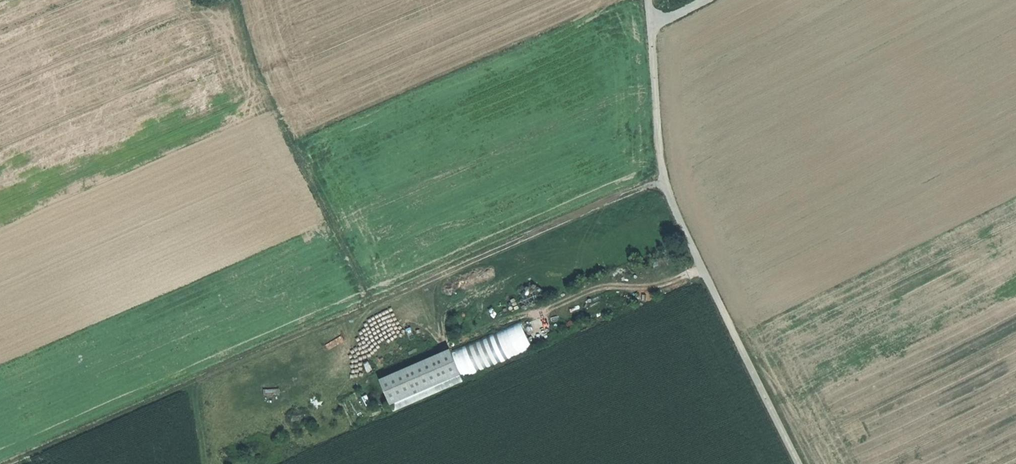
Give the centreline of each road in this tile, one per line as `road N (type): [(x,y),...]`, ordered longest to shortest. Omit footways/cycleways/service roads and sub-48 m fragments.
road 1 (track): [(0,463),(663,180)]
road 2 (track): [(800,463),(663,180),(650,0)]
road 3 (track): [(378,299),(260,81),(235,0)]

